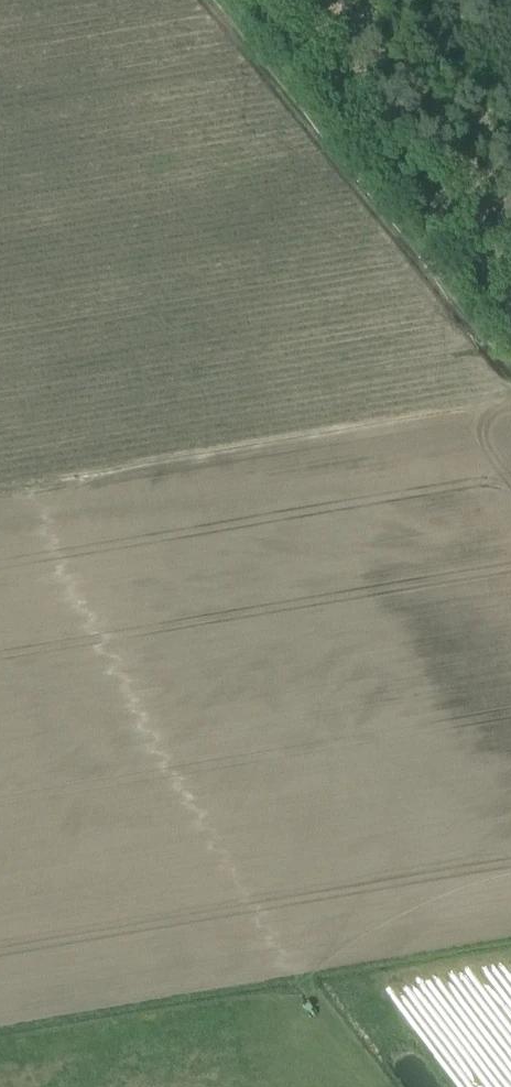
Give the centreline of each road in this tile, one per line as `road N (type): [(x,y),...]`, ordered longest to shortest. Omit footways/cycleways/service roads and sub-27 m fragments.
road 1 (track): [(510,303),(268,0)]

